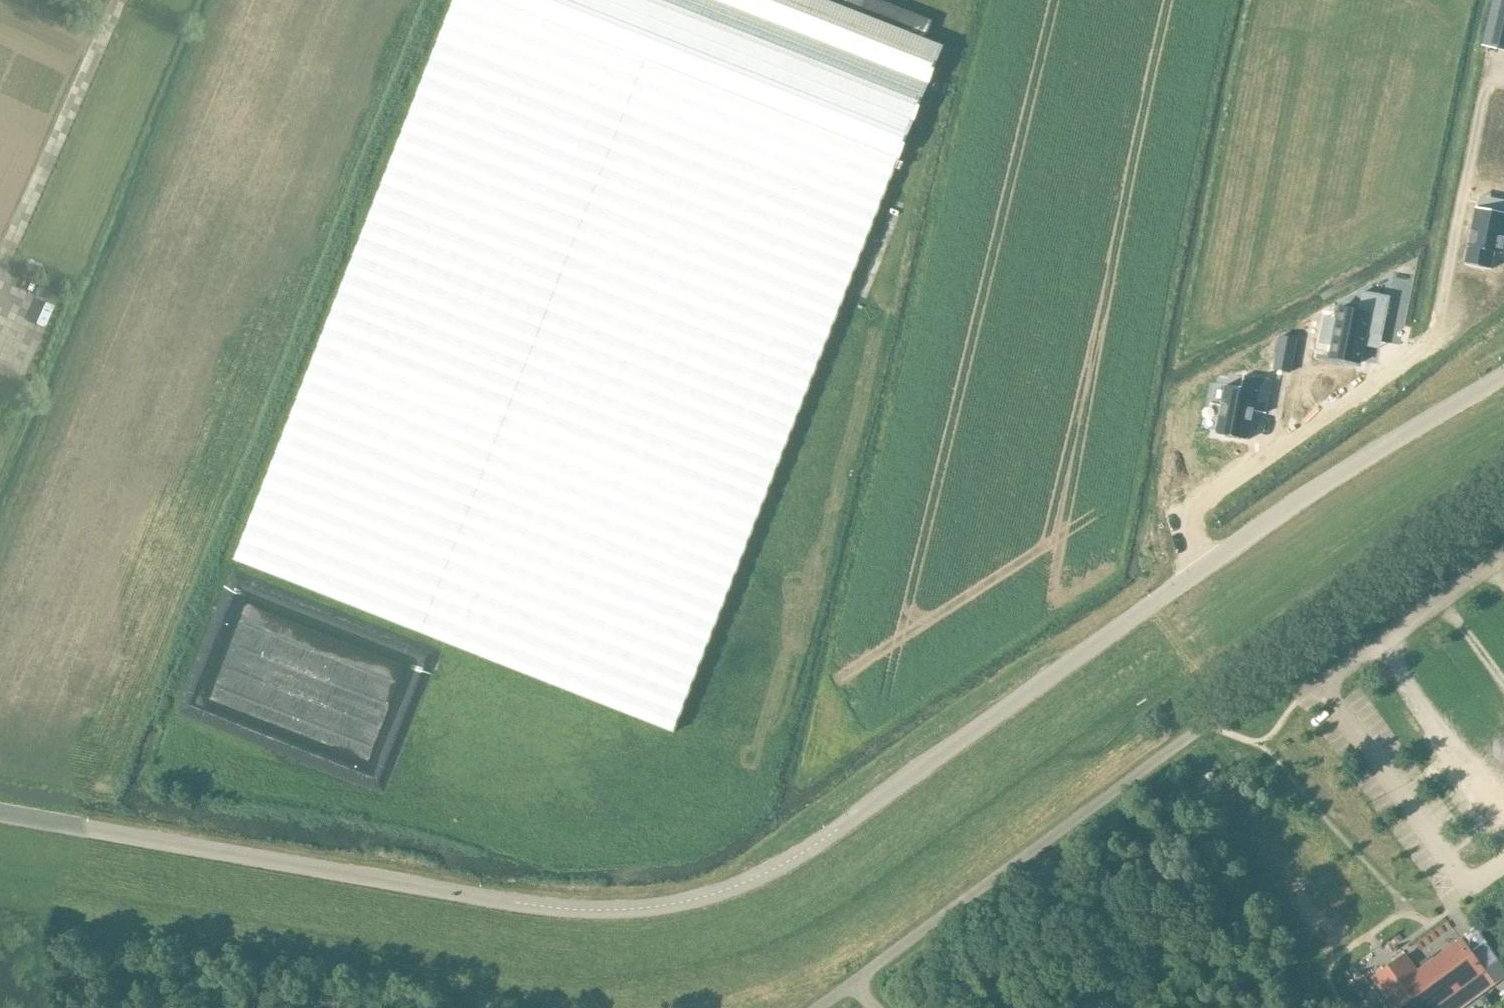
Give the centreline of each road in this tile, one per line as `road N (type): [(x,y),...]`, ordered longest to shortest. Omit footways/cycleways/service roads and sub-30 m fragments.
road 1 (unclassified): [(0,812),(562,908),(692,900),(806,850),(1202,568)]
road 2 (unclassified): [(1202,568),(1184,530),(1193,507),(1431,343),(1486,78)]
road 3 (unclassified): [(1202,568),(1321,482),(1503,375)]

